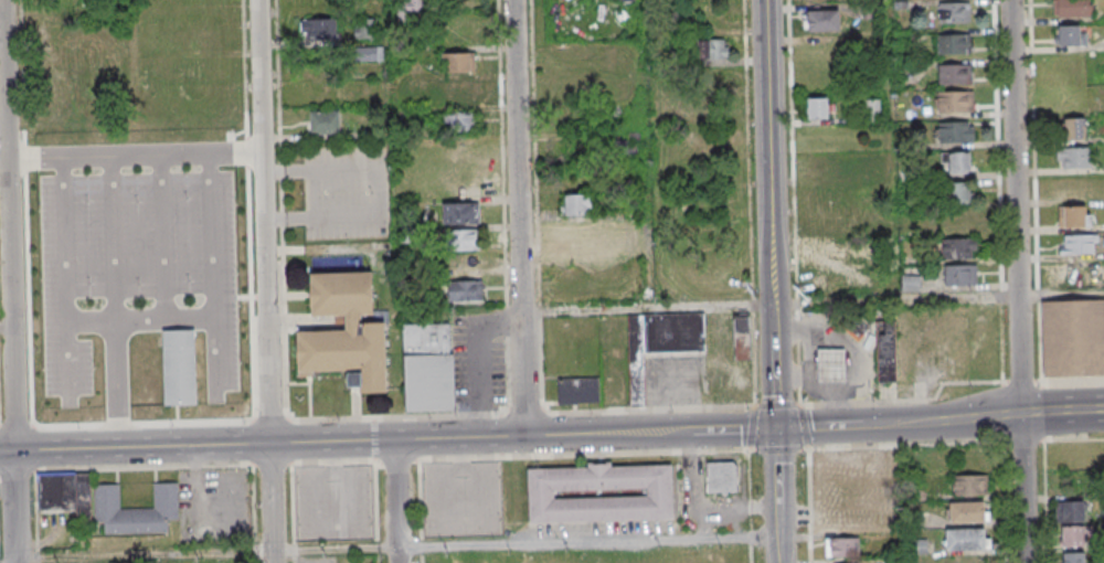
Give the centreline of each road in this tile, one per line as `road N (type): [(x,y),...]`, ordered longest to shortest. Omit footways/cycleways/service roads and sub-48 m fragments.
road 1 (residential): [(272,562),(256,0)]
road 2 (residential): [(1009,0),(1024,562)]
road 3 (residential): [(14,562),(1,0)]
road 4 (primary): [(0,451),(524,436)]
road 5 (residential): [(524,436),(512,0)]
road 6 (tertiary): [(772,306),(763,0)]
road 7 (primary): [(524,436),(692,431)]
road 8 (primary): [(862,426),(1020,415)]
road 9 (residential): [(397,562),(394,440)]

